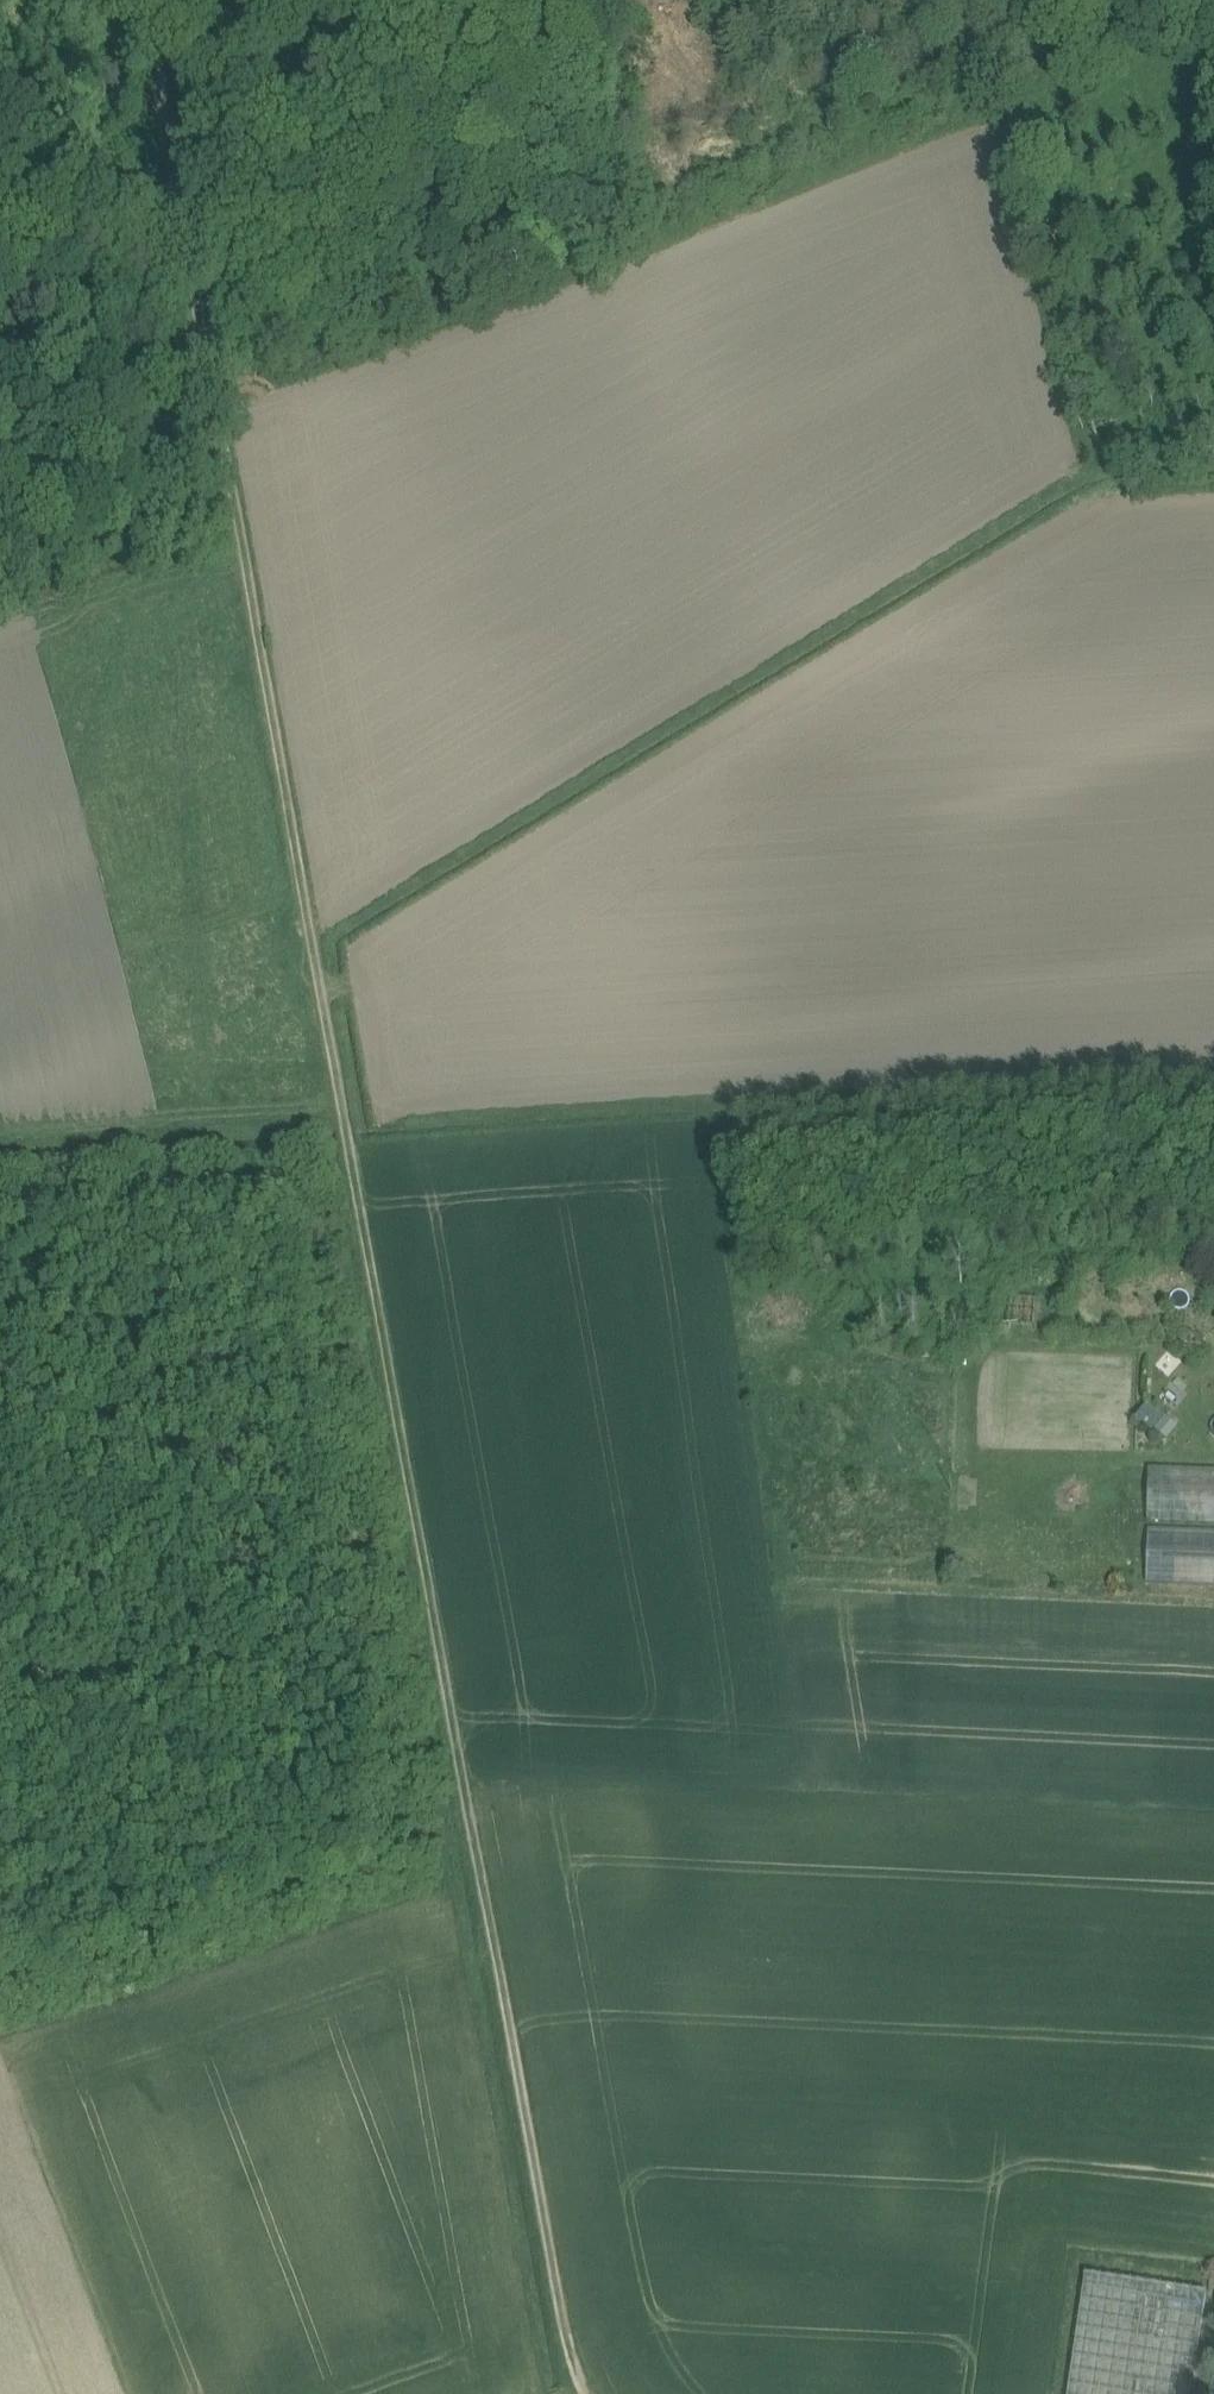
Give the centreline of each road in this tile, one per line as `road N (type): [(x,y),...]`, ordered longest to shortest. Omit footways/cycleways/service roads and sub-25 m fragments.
road 1 (track): [(1213,1079),(358,1132),(571,2393)]
road 2 (track): [(358,1132),(217,314),(151,0)]

